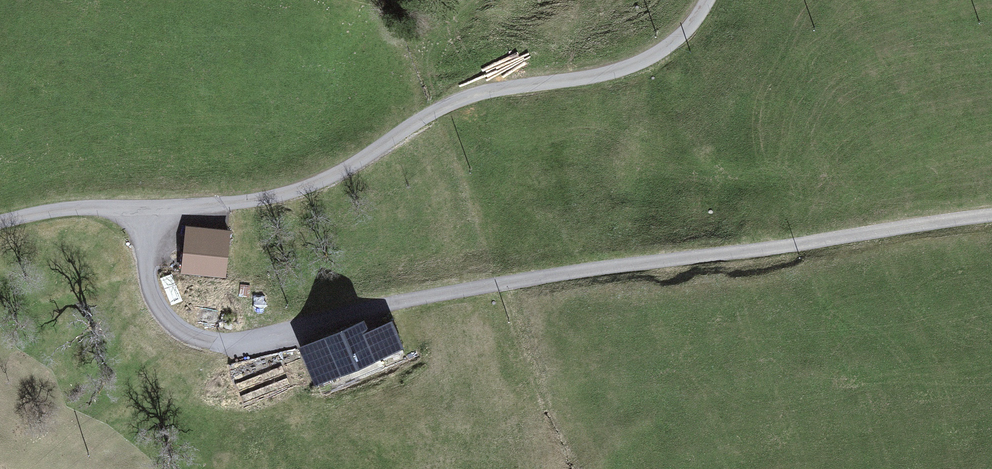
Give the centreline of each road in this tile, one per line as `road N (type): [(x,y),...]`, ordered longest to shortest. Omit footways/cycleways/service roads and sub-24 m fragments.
road 1 (unclassified): [(707,0),(693,30),(639,72),(489,89),(438,105),(332,178),(247,201),(59,208),(0,222)]
road 2 (track): [(510,281),(991,216)]
road 3 (track): [(145,210),(155,305),(187,337),(226,345),(510,281)]

